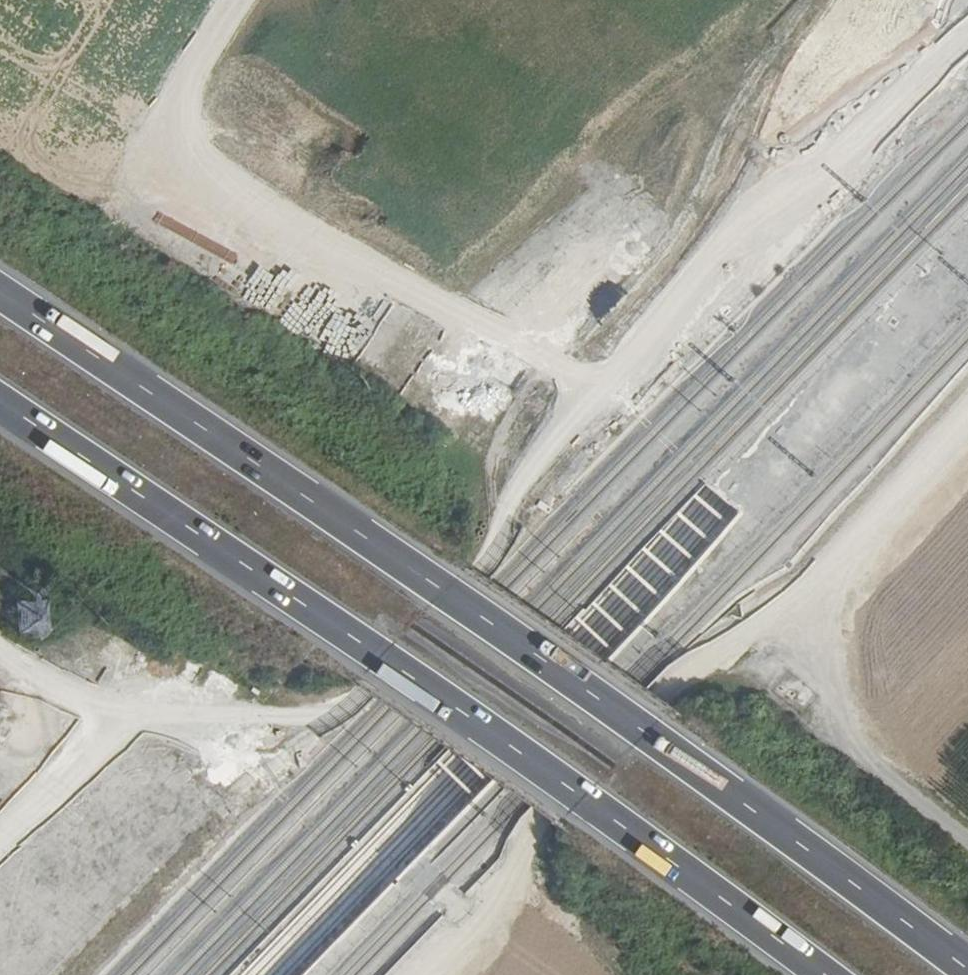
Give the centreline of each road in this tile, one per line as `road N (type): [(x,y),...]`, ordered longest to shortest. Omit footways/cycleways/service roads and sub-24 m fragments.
road 1 (track): [(0,650),(46,694),(191,725),(301,718),(355,702),(481,570),(546,438),(905,23),(912,0)]
road 2 (motorway): [(967,970),(442,591),(0,294)]
road 3 (motorway): [(0,404),(586,797),(819,974)]
road 4 (track): [(432,974),(507,896),(533,821),(674,672),(790,613)]
road 5 (track): [(790,613),(848,754),(967,844)]
road 6 (track): [(790,613),(967,419)]

